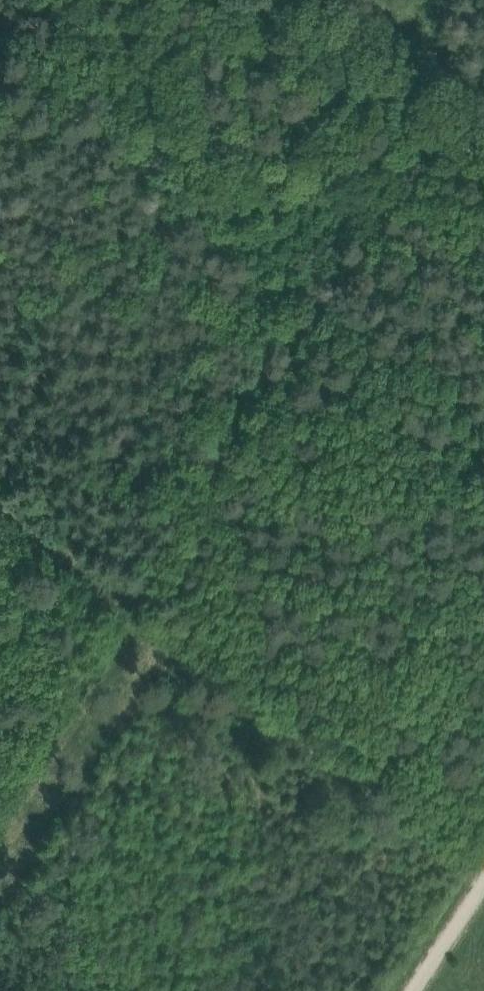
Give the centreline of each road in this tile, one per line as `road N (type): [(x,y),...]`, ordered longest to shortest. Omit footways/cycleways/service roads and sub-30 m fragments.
road 1 (track): [(283,0),(483,144)]
road 2 (track): [(483,876),(411,990)]

